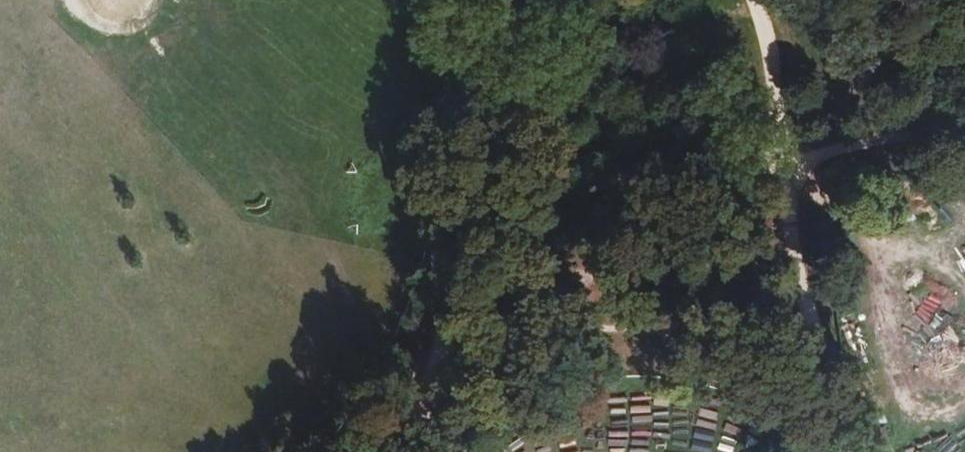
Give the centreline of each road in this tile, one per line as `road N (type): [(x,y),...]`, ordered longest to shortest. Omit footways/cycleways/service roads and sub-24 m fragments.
road 1 (track): [(379,451),(507,331),(793,153)]
road 2 (track): [(384,447),(445,348),(473,0)]
road 3 (track): [(861,451),(805,258),(793,153)]
road 4 (track): [(964,133),(858,133),(793,153)]
road 5 (track): [(793,153),(756,0)]

